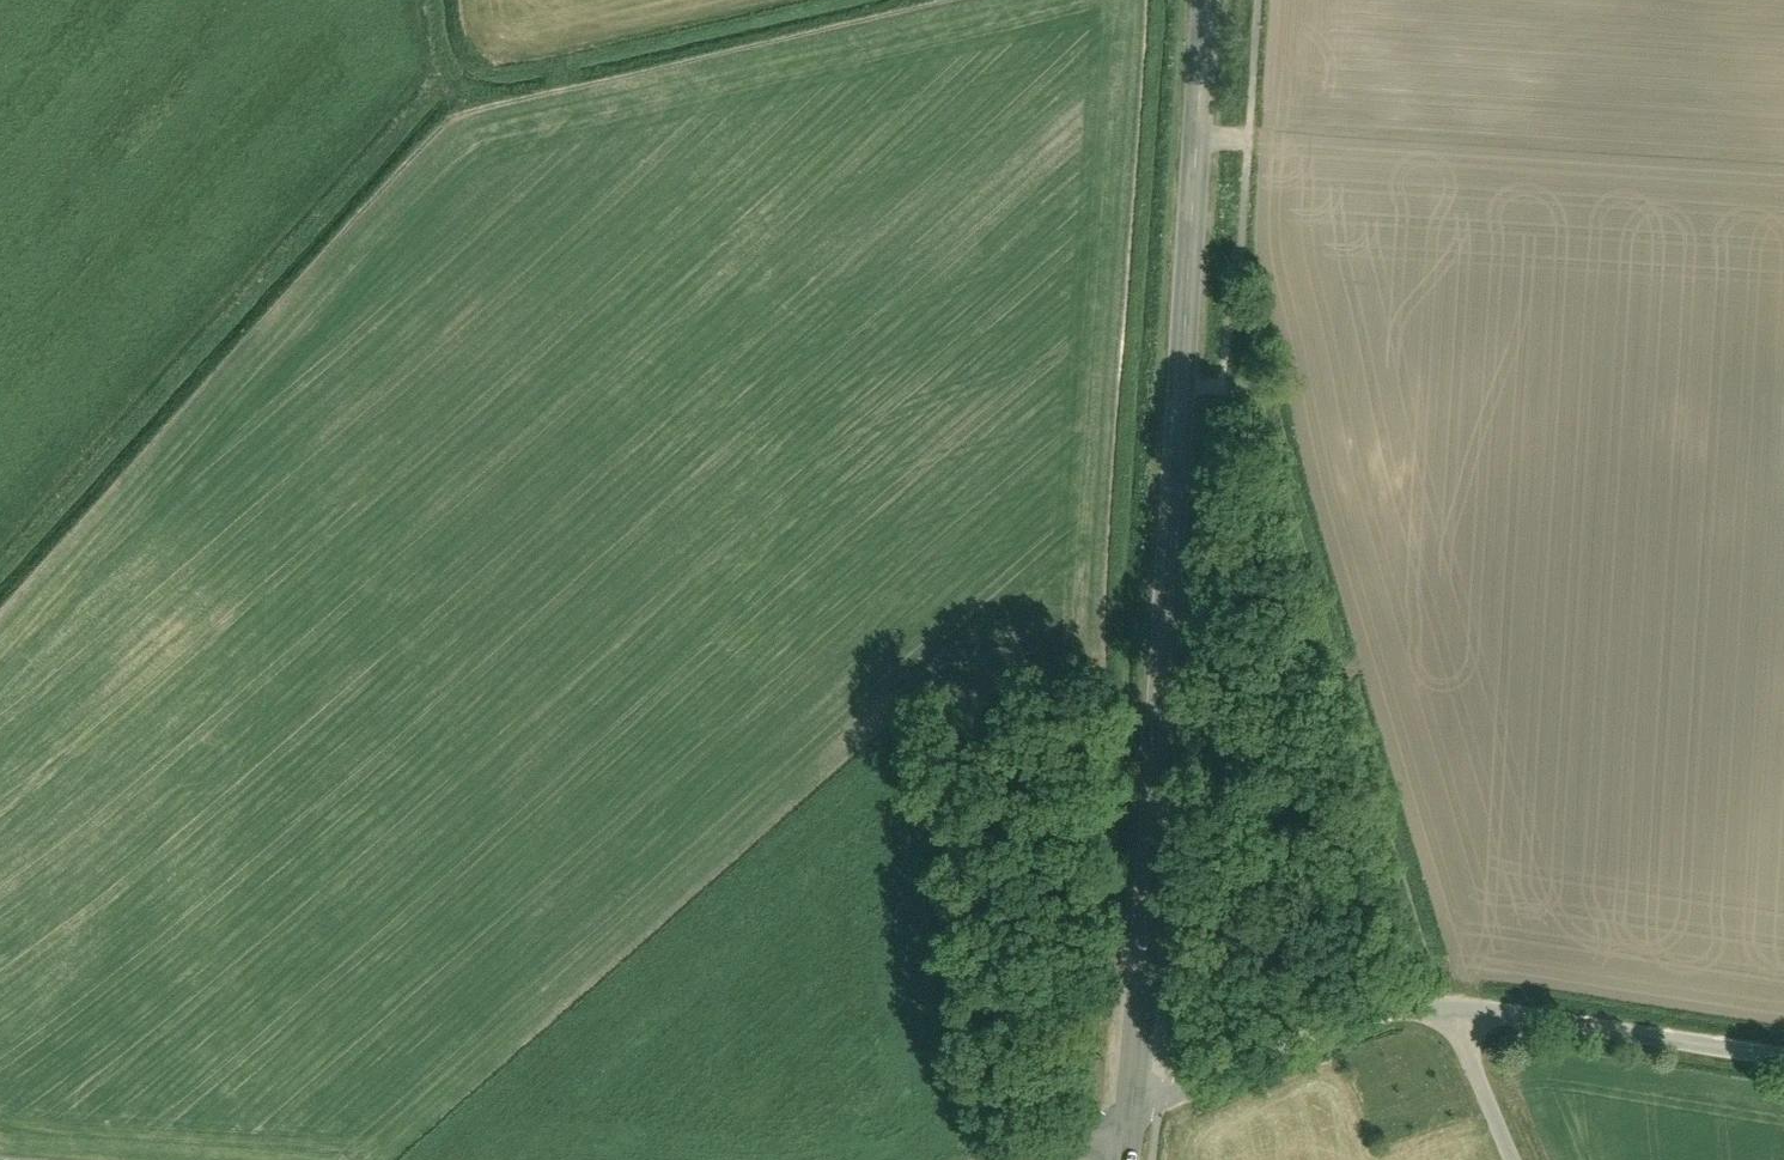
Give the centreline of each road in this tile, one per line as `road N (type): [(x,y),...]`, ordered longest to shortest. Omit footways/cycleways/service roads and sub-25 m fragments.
road 1 (tertiary): [(1205,0),(1127,1117)]
road 2 (residential): [(1127,1117),(1366,1013),(1456,1009),(1783,1058)]

